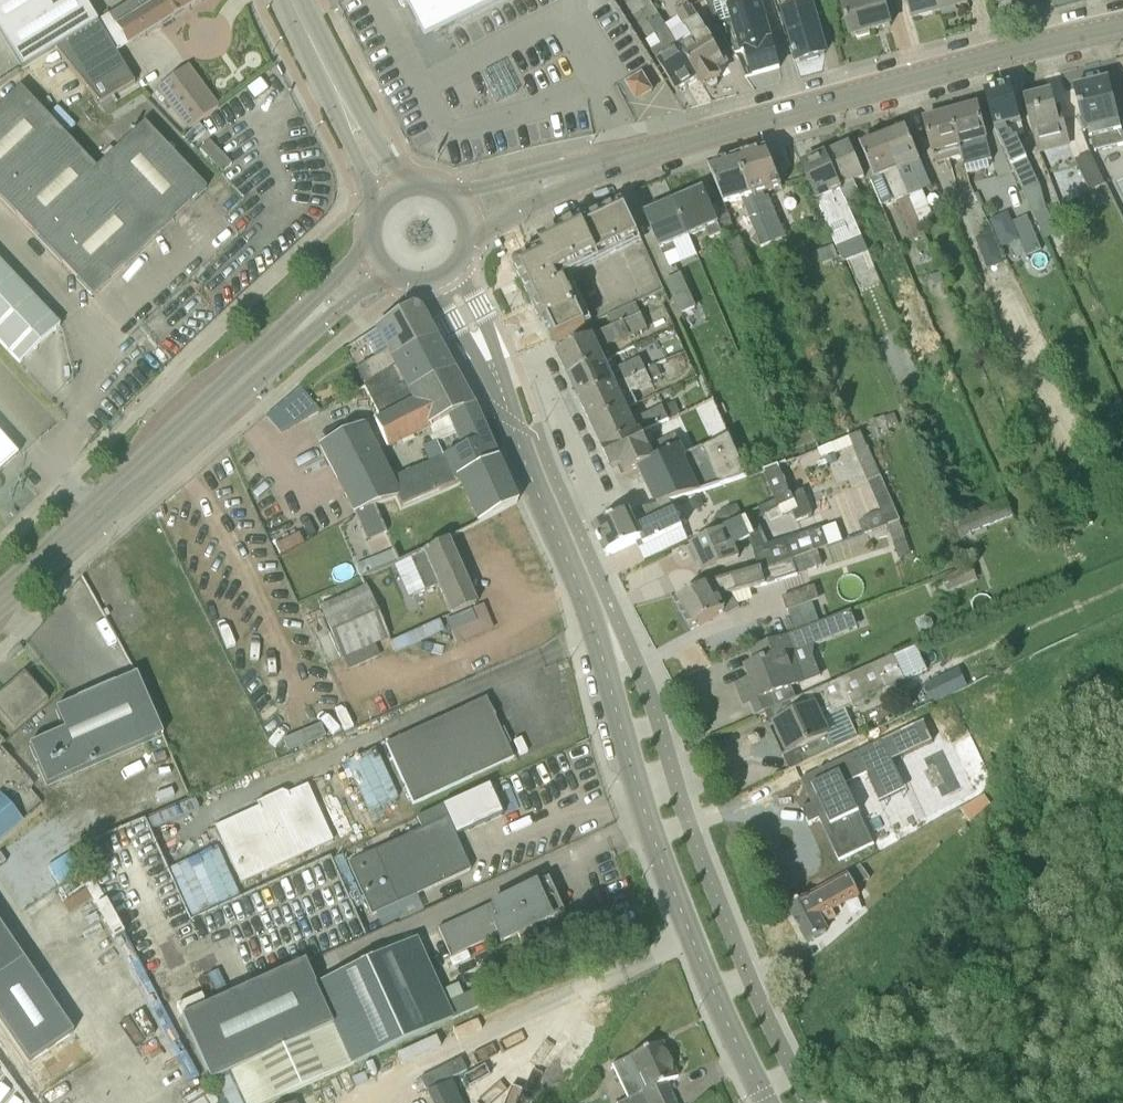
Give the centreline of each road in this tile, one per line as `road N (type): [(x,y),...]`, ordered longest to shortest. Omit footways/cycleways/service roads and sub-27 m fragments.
road 1 (tertiary): [(766,1102),(671,886),(588,606),(448,277)]
road 2 (tertiary): [(466,210),(1000,54),(1122,27)]
road 3 (tertiary): [(0,598),(378,262)]
road 4 (tertiary): [(390,194),(291,0)]

